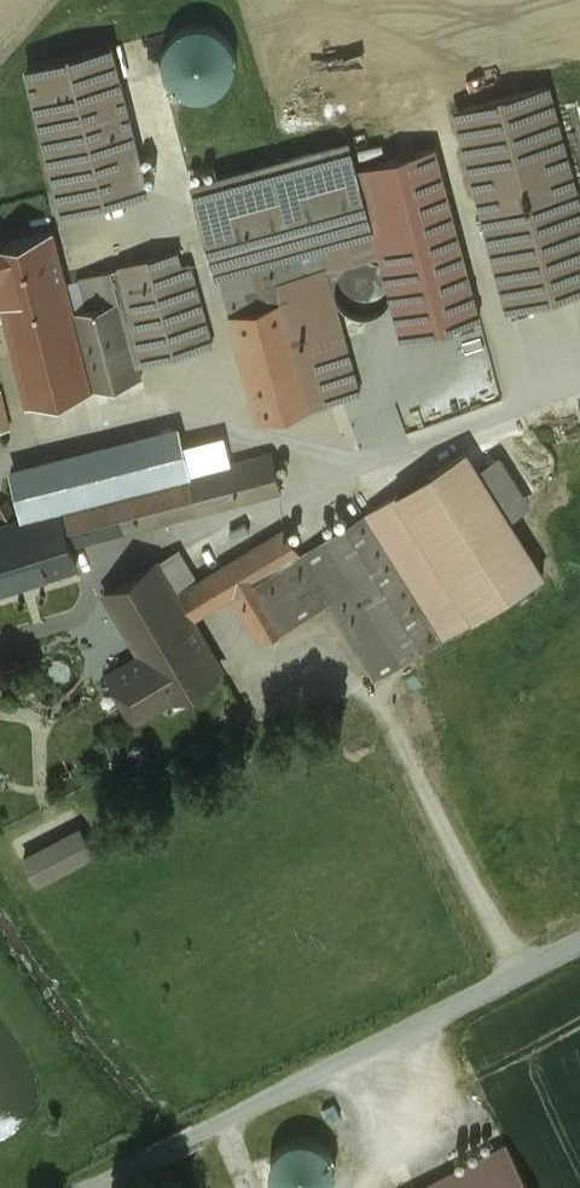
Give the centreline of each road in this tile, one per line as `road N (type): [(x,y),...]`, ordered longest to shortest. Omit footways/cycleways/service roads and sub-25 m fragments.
road 1 (unclassified): [(579,944),(96,1187)]

